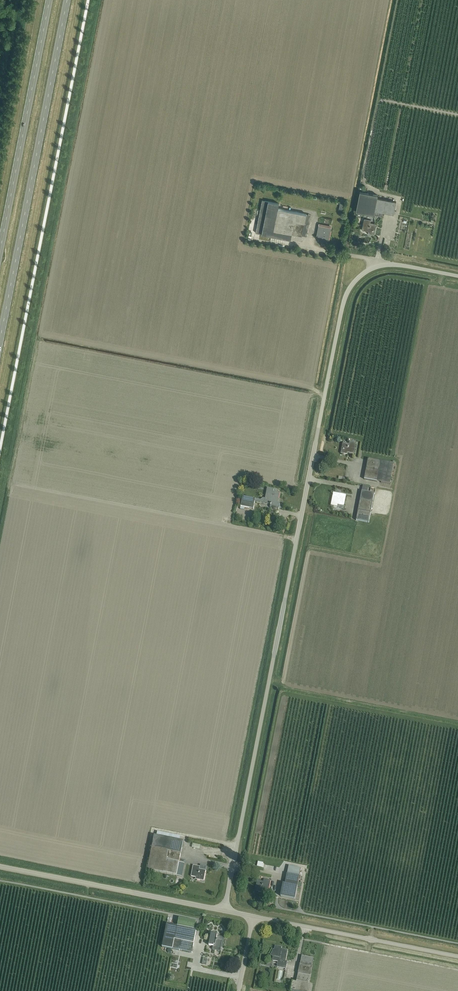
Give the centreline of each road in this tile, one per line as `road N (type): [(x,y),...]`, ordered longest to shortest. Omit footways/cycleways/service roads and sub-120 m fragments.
road 1 (unclassified): [(224,910),(347,291),(384,265),(457,276)]
road 2 (primary): [(0,348),(68,0)]
road 3 (primary): [(48,0),(0,247)]
road 4 (unclassified): [(224,910),(0,866)]
road 5 (unclassified): [(457,957),(253,916)]

